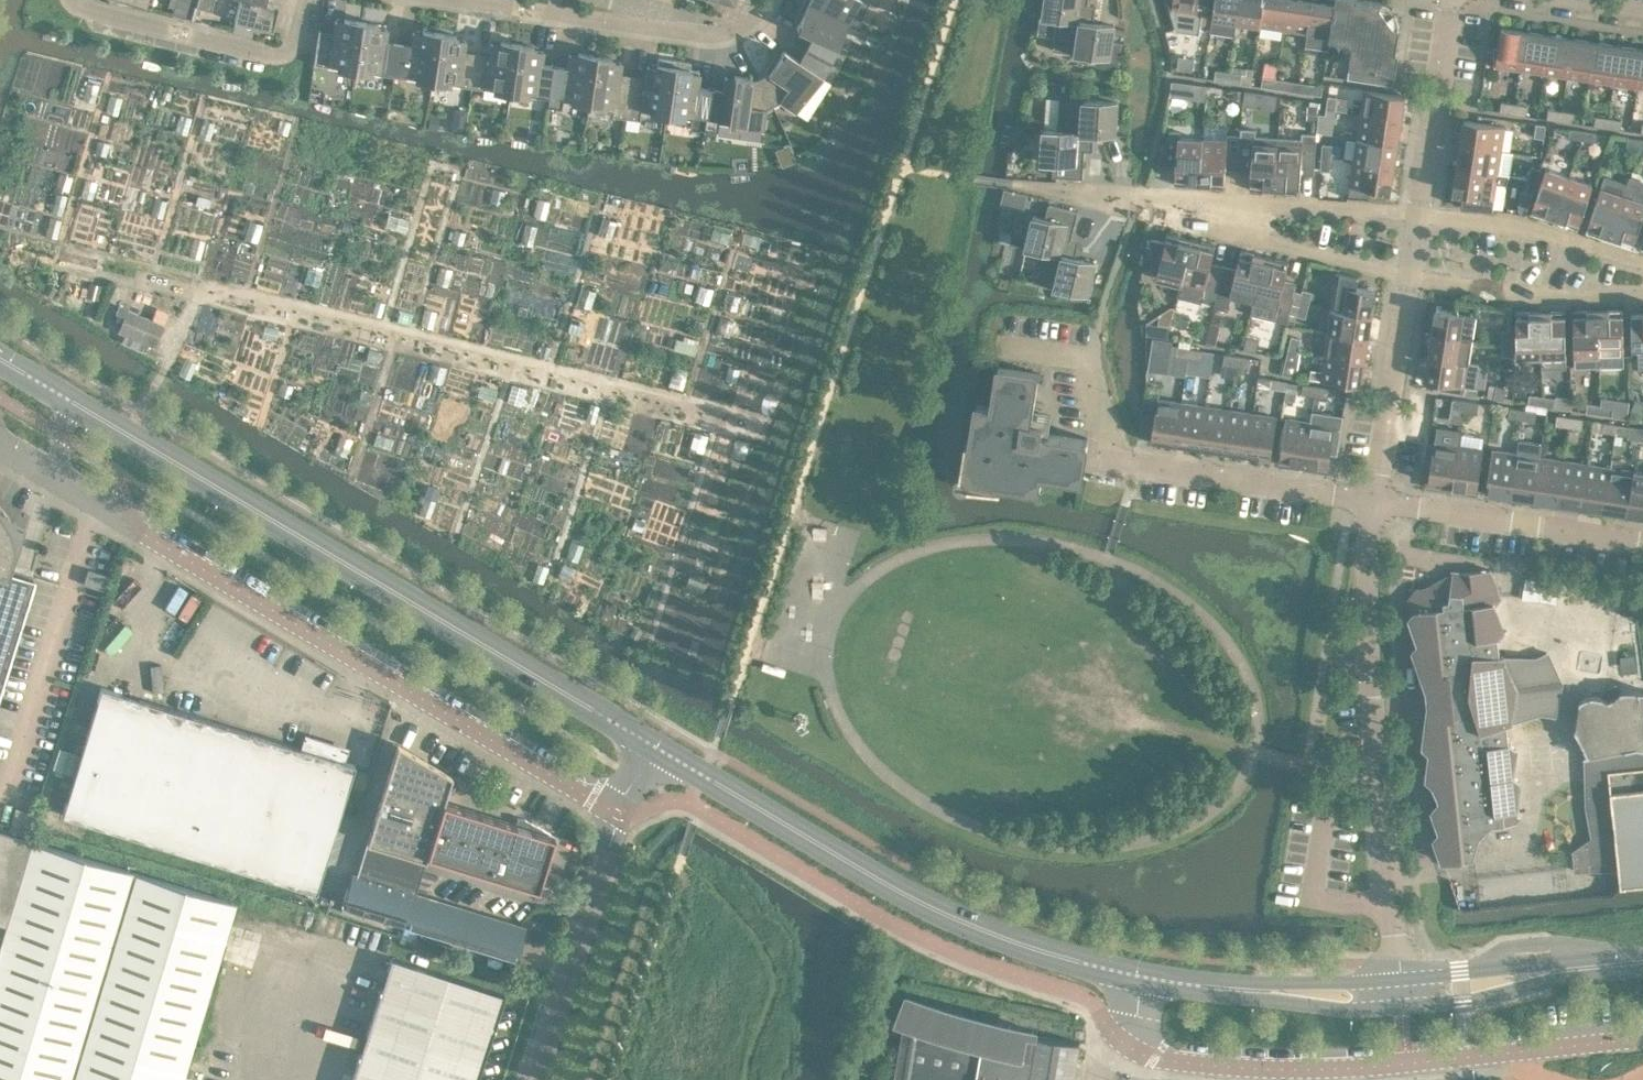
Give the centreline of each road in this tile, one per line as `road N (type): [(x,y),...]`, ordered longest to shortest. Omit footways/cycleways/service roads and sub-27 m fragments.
road 1 (unclassified): [(657,748),(72,401)]
road 2 (unclassified): [(60,480),(619,813)]
road 3 (unclassified): [(1141,977),(1134,1048),(1207,1065),(1353,1067),(1642,1038)]
road 4 (unclassified): [(1141,977),(972,921),(657,748)]
road 5 (residential): [(1371,501),(1117,464),(1086,364),(1000,351)]
road 6 (unclassified): [(1378,780),(1365,610),(1371,501)]
road 7 (unclassified): [(534,1079),(619,813)]
road 8 (residential): [(1407,277),(1142,201)]
road 9 (residential): [(1417,211),(1142,201)]
road 10 (residential): [(1642,542),(1371,501)]
road 11 (residential): [(303,0),(293,43),(269,52),(73,0)]
road 12 (residential): [(731,31),(466,0)]
road 13 (unclassified): [(1402,1006),(1637,962)]
road 14 (unclassified): [(1637,962),(1400,977)]
road 15 (residential): [(1407,277),(1549,296),(1642,295)]
road 16 (residential): [(1642,263),(1545,233),(1417,211)]
road 17 (residential): [(1371,501),(1407,277)]
road 18 (residential): [(1417,211),(1455,0)]
road 19 (residential): [(1335,769),(1311,894),(1334,906),(1392,906)]
road 20 (unclassified): [(1203,985),(1349,1009),(1402,1006)]
road 21 (unclassified): [(1400,977),(1203,985)]
road 22 (residential): [(1392,906),(1378,780)]

